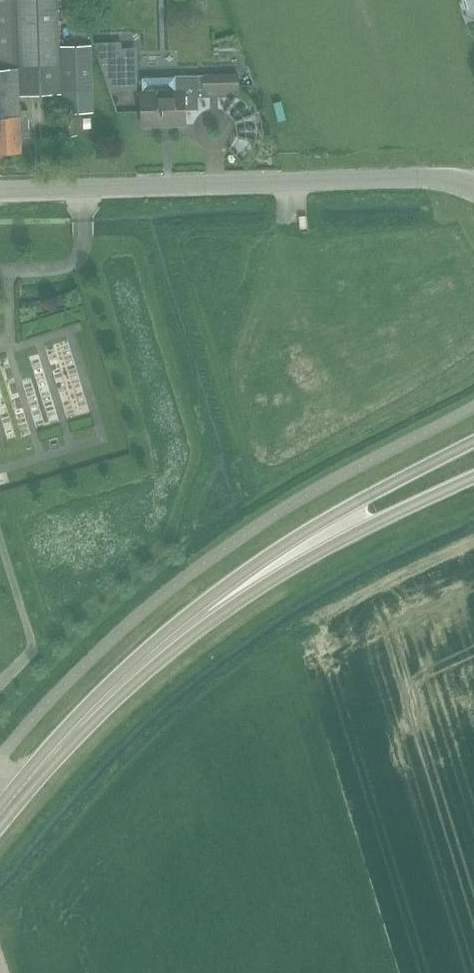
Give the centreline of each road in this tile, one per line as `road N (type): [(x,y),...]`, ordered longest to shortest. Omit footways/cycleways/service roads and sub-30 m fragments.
road 1 (unclassified): [(0,191),(419,177),(473,188)]
road 2 (secondary): [(473,444),(360,503),(207,603),(136,669)]
road 3 (secondary): [(136,669),(313,559),(473,479)]
road 4 (secondary): [(0,819),(136,669)]

